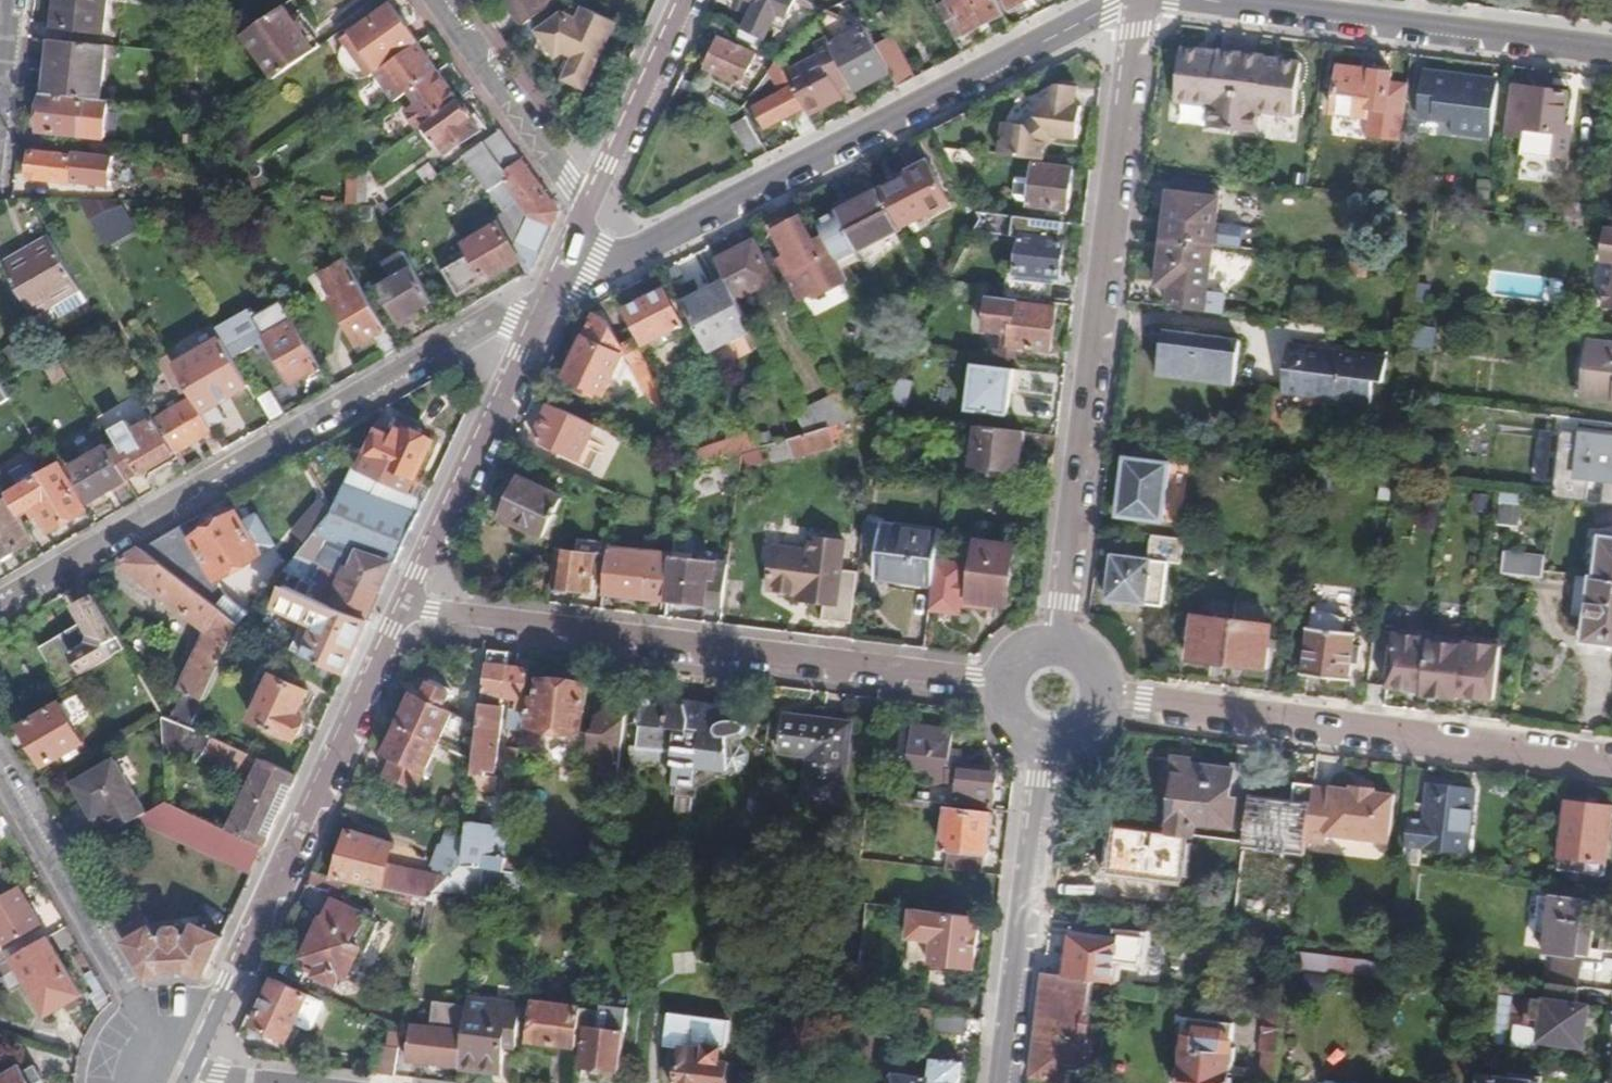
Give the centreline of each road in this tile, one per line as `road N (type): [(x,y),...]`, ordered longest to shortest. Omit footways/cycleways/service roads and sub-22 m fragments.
road 1 (residential): [(564,278),(517,316),(0,603)]
road 2 (residential): [(1057,641),(1142,0)]
road 3 (residential): [(1005,682),(400,606)]
road 4 (tertiary): [(1130,0),(591,265)]
road 5 (unclassified): [(400,606),(184,1074)]
road 6 (residential): [(1611,766),(1106,697)]
road 7 (tertiary): [(1611,50),(1199,0)]
road 8 (unclassified): [(564,278),(400,606)]
road 9 (unclassified): [(184,1074),(129,994),(0,769)]
road 10 (residential): [(1008,1082),(1050,743)]
road 11 (tertiary): [(439,0),(587,207)]
road 12 (unclassified): [(687,0),(587,207)]
road 13 (unclassified): [(15,0),(0,143)]

